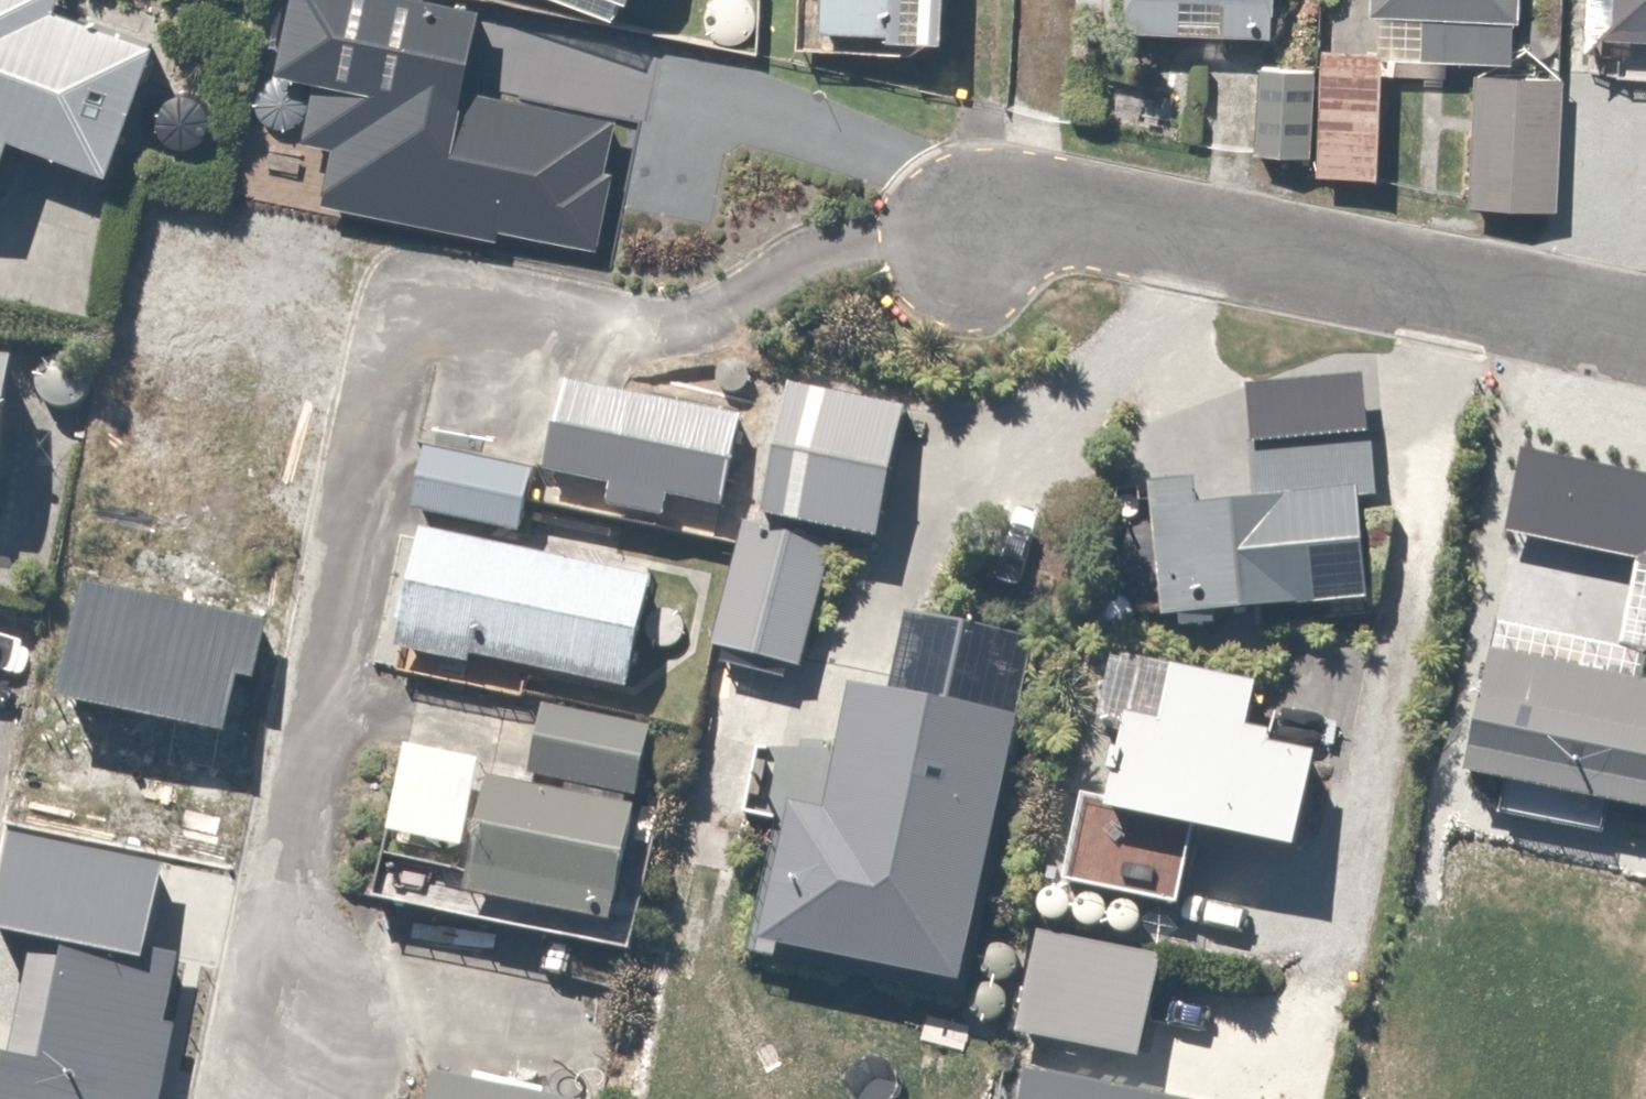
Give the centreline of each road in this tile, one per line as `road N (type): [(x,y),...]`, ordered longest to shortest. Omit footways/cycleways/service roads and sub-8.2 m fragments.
road 1 (residential): [(1645,334),(955,200)]

